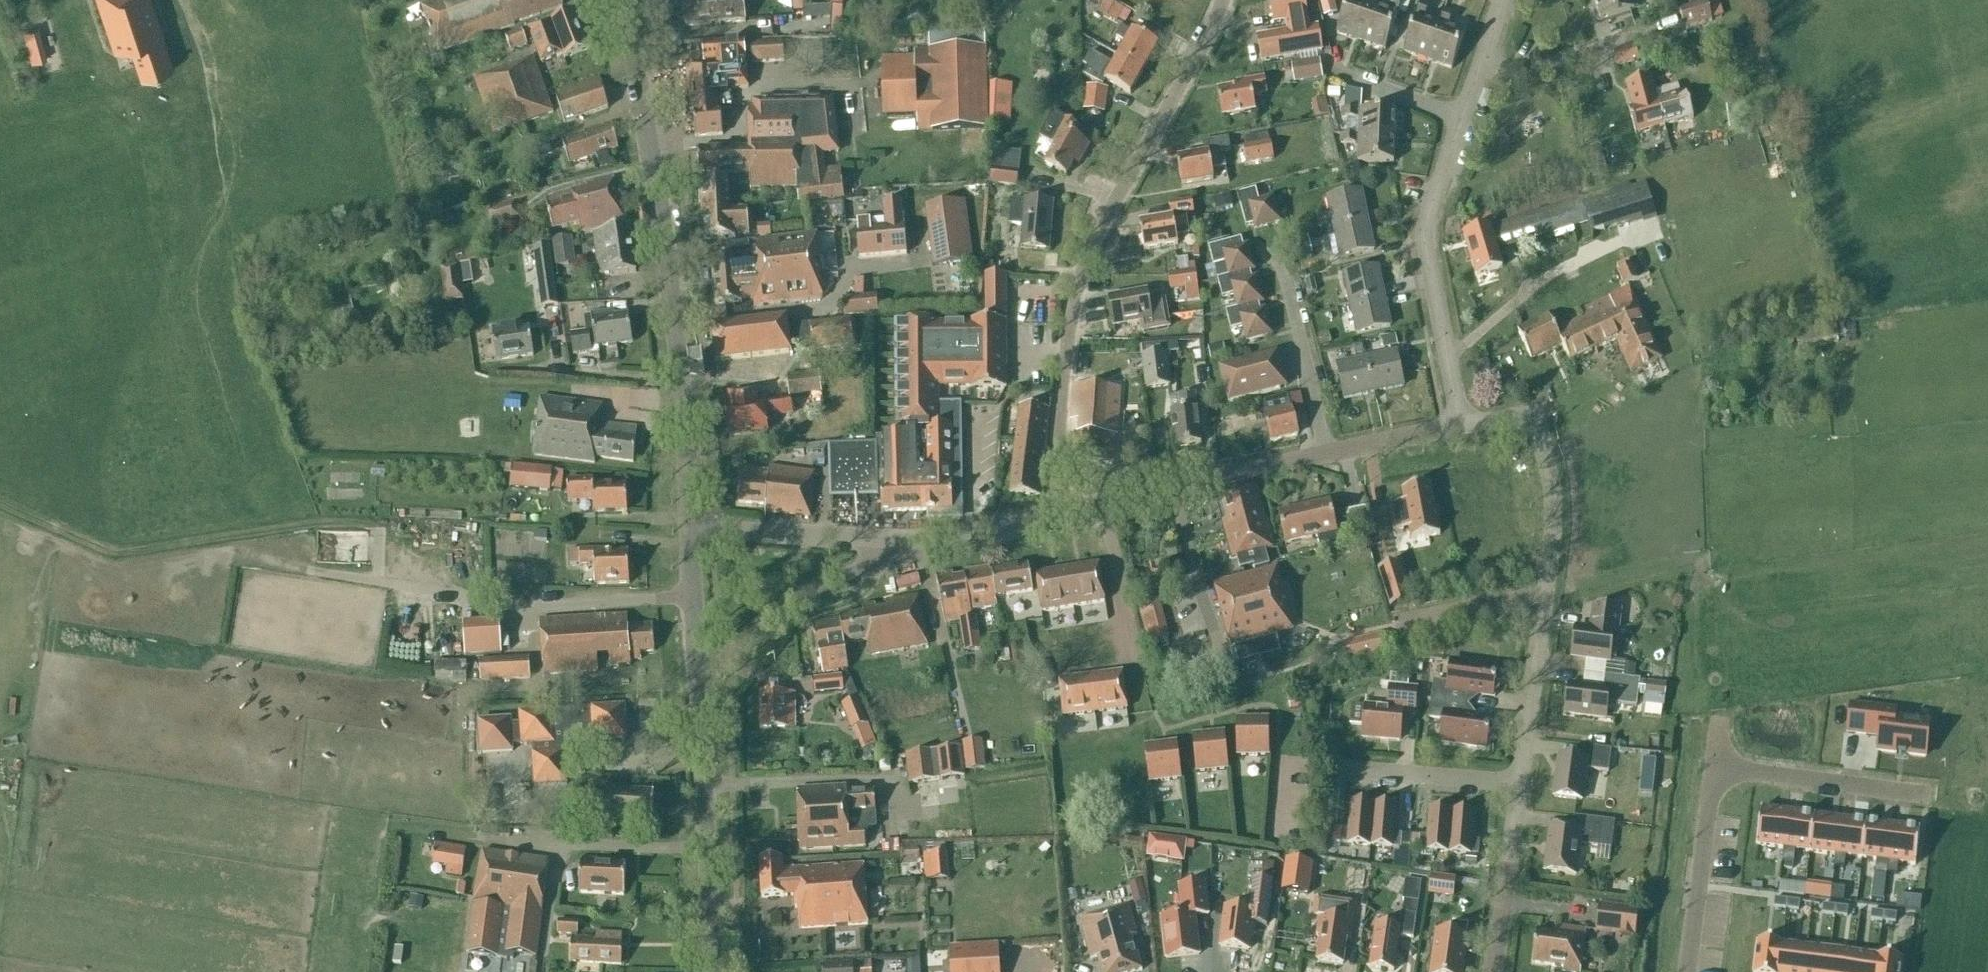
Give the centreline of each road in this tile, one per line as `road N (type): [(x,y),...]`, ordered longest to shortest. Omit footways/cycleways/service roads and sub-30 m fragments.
road 1 (unclassified): [(1062,513),(1065,375),(1086,270),(1222,0)]
road 2 (tertiary): [(692,529),(657,176),(624,0)]
road 3 (residential): [(1062,513),(1465,425)]
road 4 (residential): [(1519,788),(1557,537),(1544,432)]
road 5 (unclassified): [(1465,425),(1430,224),(1466,120)]
road 6 (tertiary): [(714,971),(699,665)]
road 7 (residential): [(699,665),(812,587),(916,542)]
road 8 (residential): [(1284,767),(1519,788)]
road 9 (residential): [(692,529),(916,542)]
road 10 (residential): [(1712,768),(1918,794)]
road 11 (residential): [(1687,971),(1712,768)]
road 12 (residential): [(1494,971),(1519,788)]
road 13 (residential): [(916,542),(1062,513)]
road 14 (tertiary): [(699,665),(692,529)]
road 15 (unclassified): [(1466,120),(1347,70)]
road 16 (unclassified): [(1466,120),(1502,0)]

